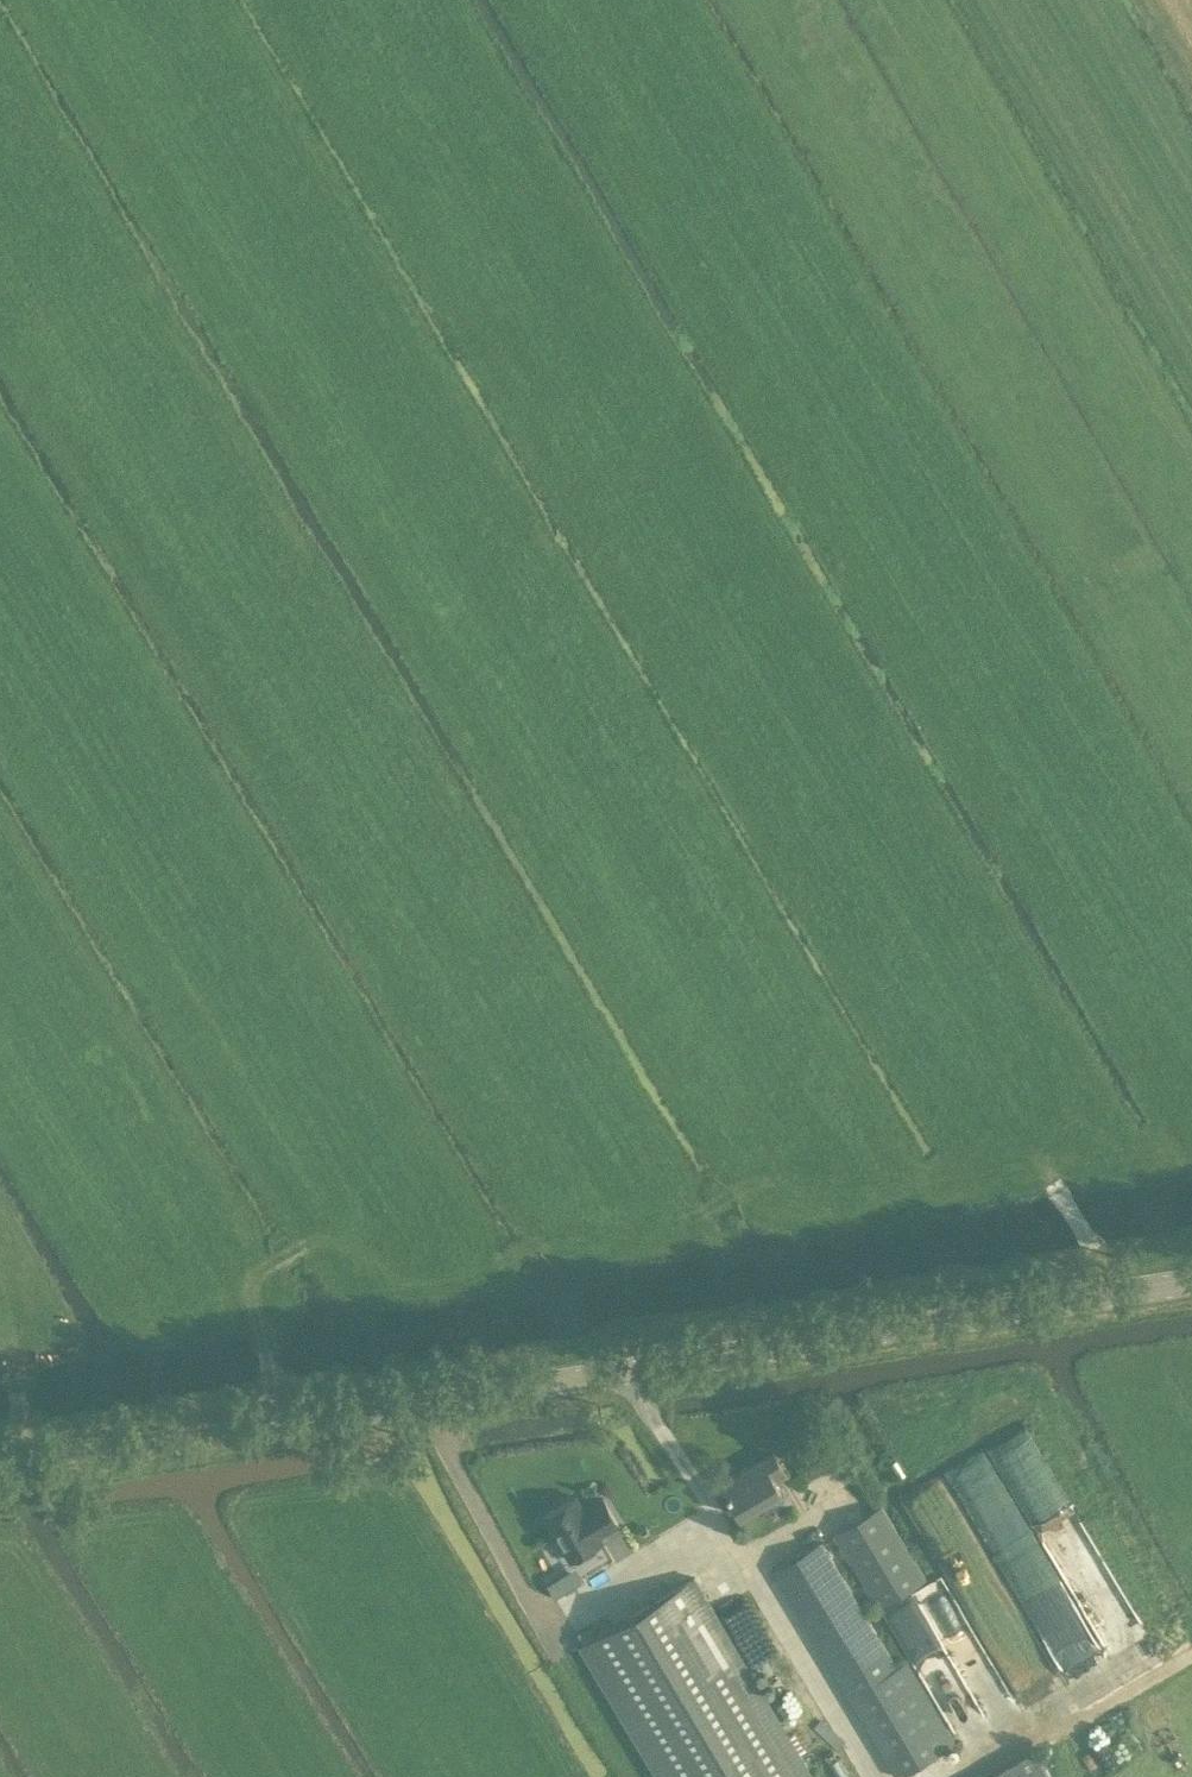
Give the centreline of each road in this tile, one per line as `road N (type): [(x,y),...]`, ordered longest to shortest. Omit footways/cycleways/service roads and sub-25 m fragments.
road 1 (unclassified): [(0,1466),(1191,1285)]

